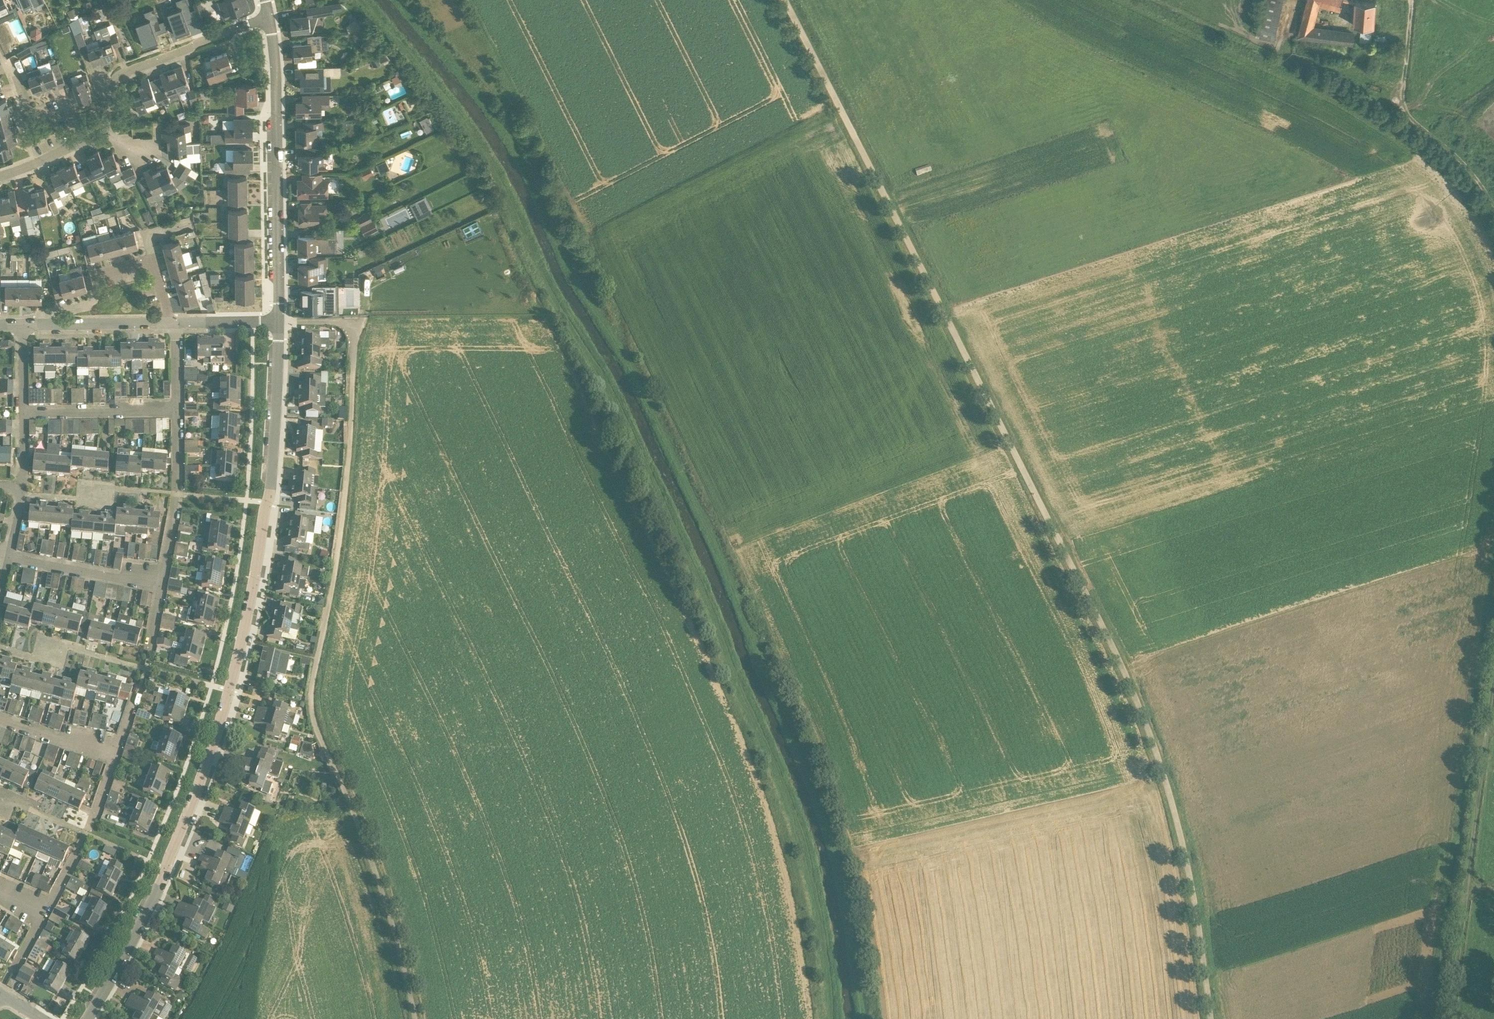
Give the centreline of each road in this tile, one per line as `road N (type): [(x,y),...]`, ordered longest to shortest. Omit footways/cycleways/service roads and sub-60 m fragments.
road 1 (unclassified): [(1211,1018),(1181,833),(1134,693),(786,0)]
road 2 (unclassified): [(410,1018),(367,865),(308,710),(336,560),(354,338),(342,324),(275,323)]
road 3 (residential): [(83,1018),(166,870),(228,690),(269,503),(275,323)]
road 4 (track): [(1493,676),(1452,1018)]
road 5 (residential): [(275,323),(268,18)]
road 6 (residential): [(87,124),(128,70),(268,18)]
road 7 (residential): [(161,585),(176,494),(177,411)]
road 8 (residential): [(30,329),(49,313),(91,304),(101,272),(153,257)]
road 9 (residential): [(161,585),(8,559)]
road 10 (residential): [(22,413),(177,411)]
road 11 (residential): [(30,329),(173,324)]
road 12 (track): [(1405,113),(1446,146),(1493,204)]

